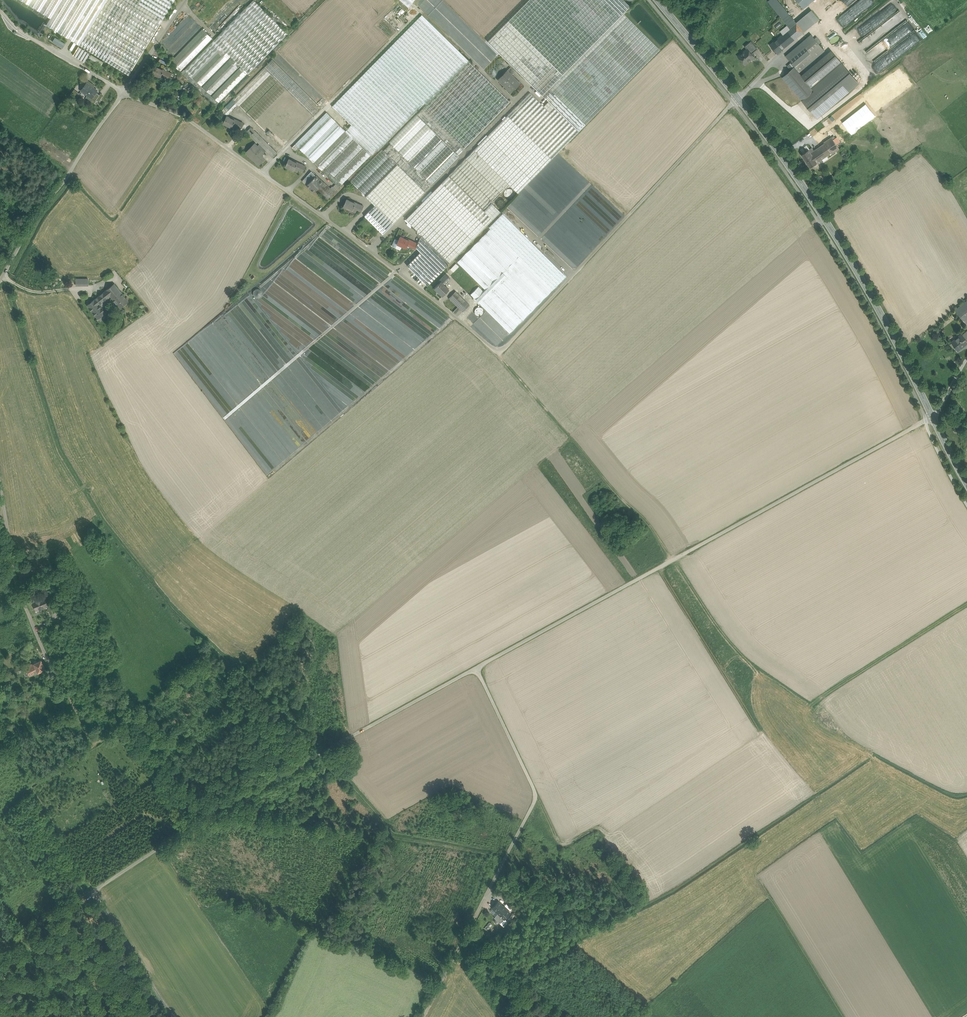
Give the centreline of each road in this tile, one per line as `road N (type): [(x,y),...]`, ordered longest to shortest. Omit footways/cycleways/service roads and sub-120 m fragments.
road 1 (unclassified): [(0,9),(20,32),(185,118),(503,352),(739,99)]
road 2 (track): [(933,418),(478,670)]
road 3 (tertiary): [(966,482),(845,251),(739,99)]
road 4 (track): [(187,829),(134,739),(118,734),(104,743),(56,671),(29,614),(0,467)]
road 5 (track): [(427,1016),(537,799),(478,670)]
road 6 (track): [(189,0),(35,216),(0,281)]
road 7 (track): [(478,670),(187,829)]
road 8 (track): [(758,658),(769,673),(819,698),(966,607)]
road 9 (track): [(187,829),(0,943)]
road 10 (track): [(98,890),(174,1016)]
road 11 (tertiary): [(739,99),(657,0)]

